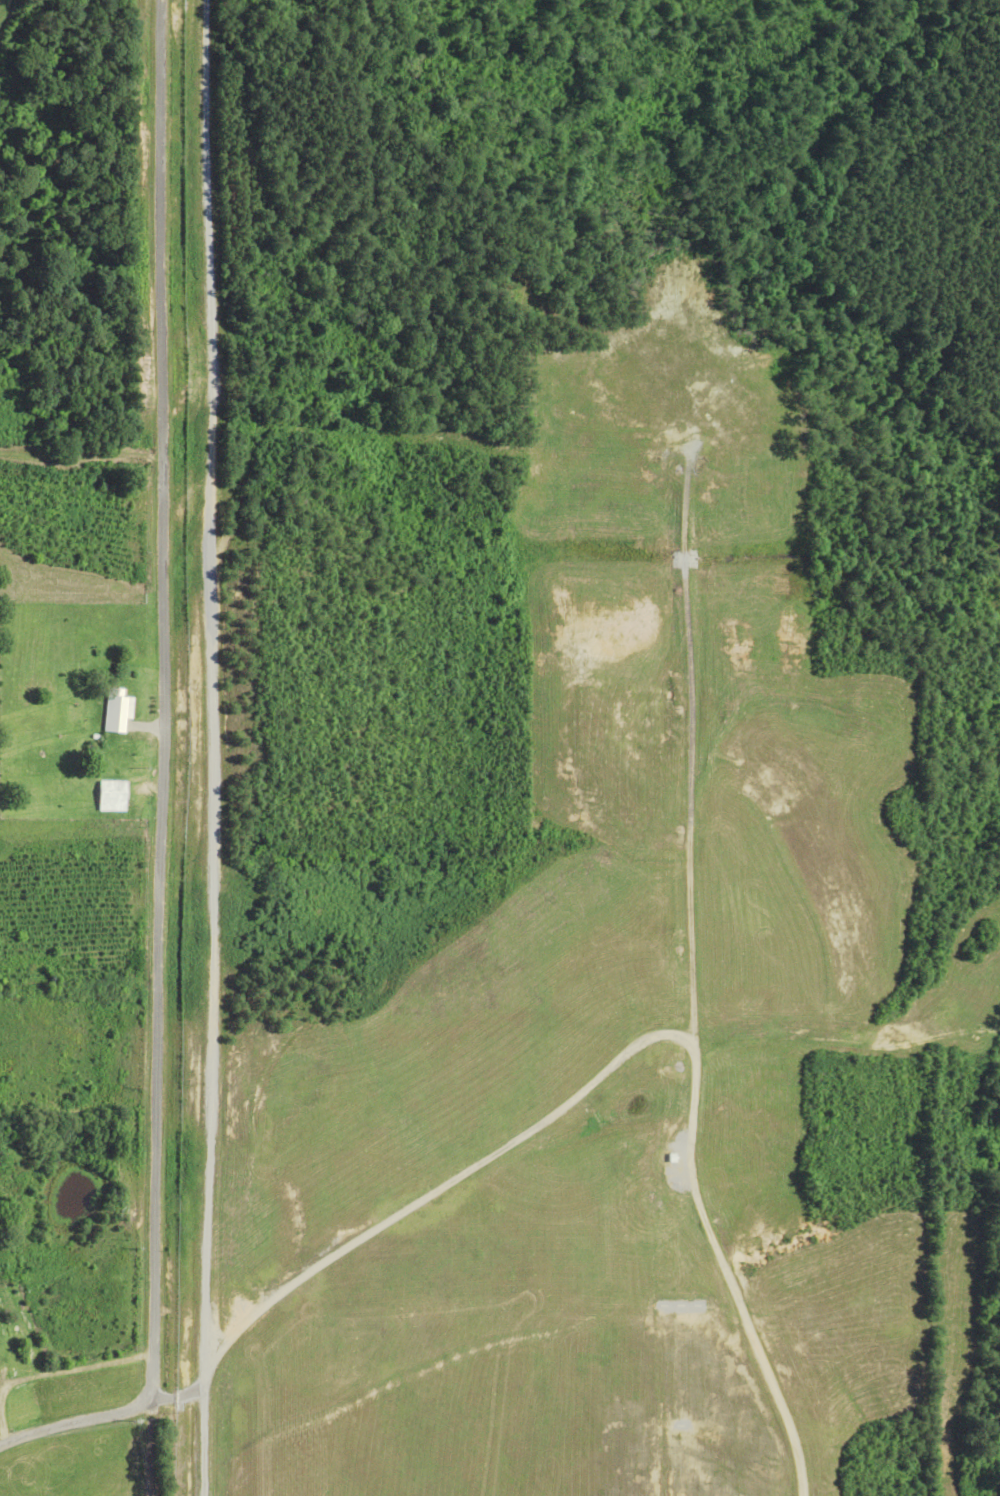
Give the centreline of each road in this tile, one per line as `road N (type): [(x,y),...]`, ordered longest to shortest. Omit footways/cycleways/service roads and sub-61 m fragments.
road 1 (residential): [(0,1444),(146,1404),(152,1384),(160,0)]
road 2 (residential): [(4,1442),(5,1386),(154,1352)]

